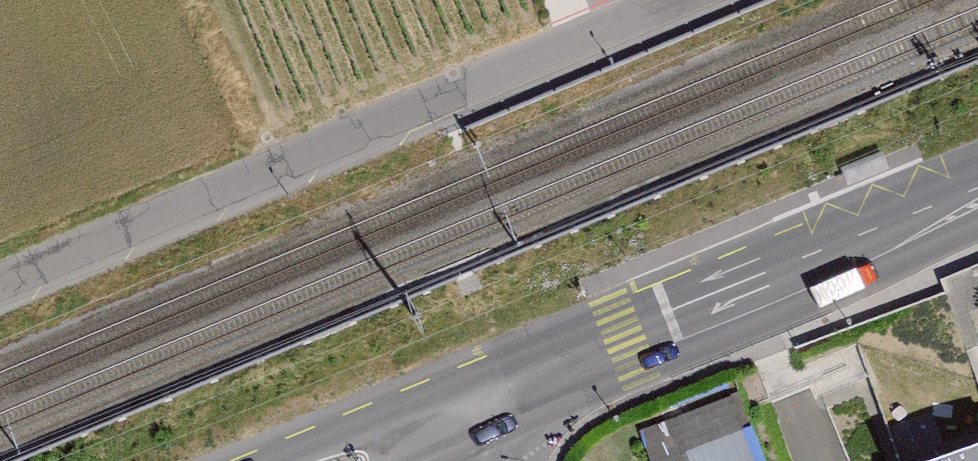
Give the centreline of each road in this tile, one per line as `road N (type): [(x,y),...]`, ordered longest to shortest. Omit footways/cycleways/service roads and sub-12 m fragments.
road 1 (residential): [(684,0),(0,280)]
road 2 (primary): [(471,412),(977,202)]
road 3 (primary): [(350,460),(471,412)]

